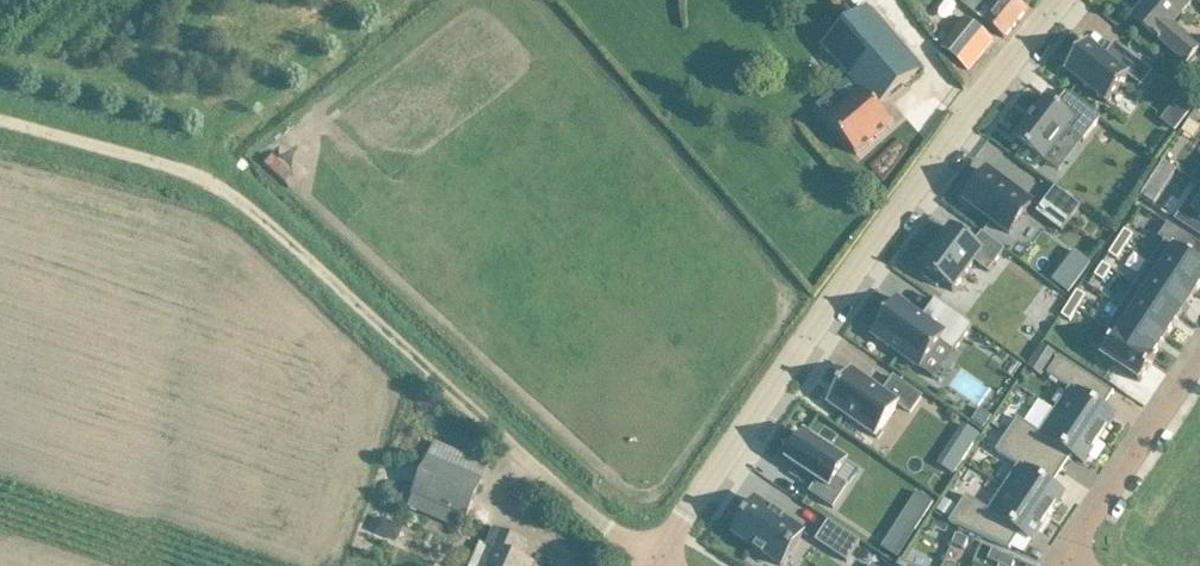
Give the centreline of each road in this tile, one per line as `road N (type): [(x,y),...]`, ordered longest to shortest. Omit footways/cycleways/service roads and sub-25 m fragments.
road 1 (track): [(654,565),(241,203),(195,175),(0,122)]
road 2 (unclassified): [(654,565),(846,283),(1064,0)]
road 3 (residential): [(1088,565),(1086,527),(1199,360)]

